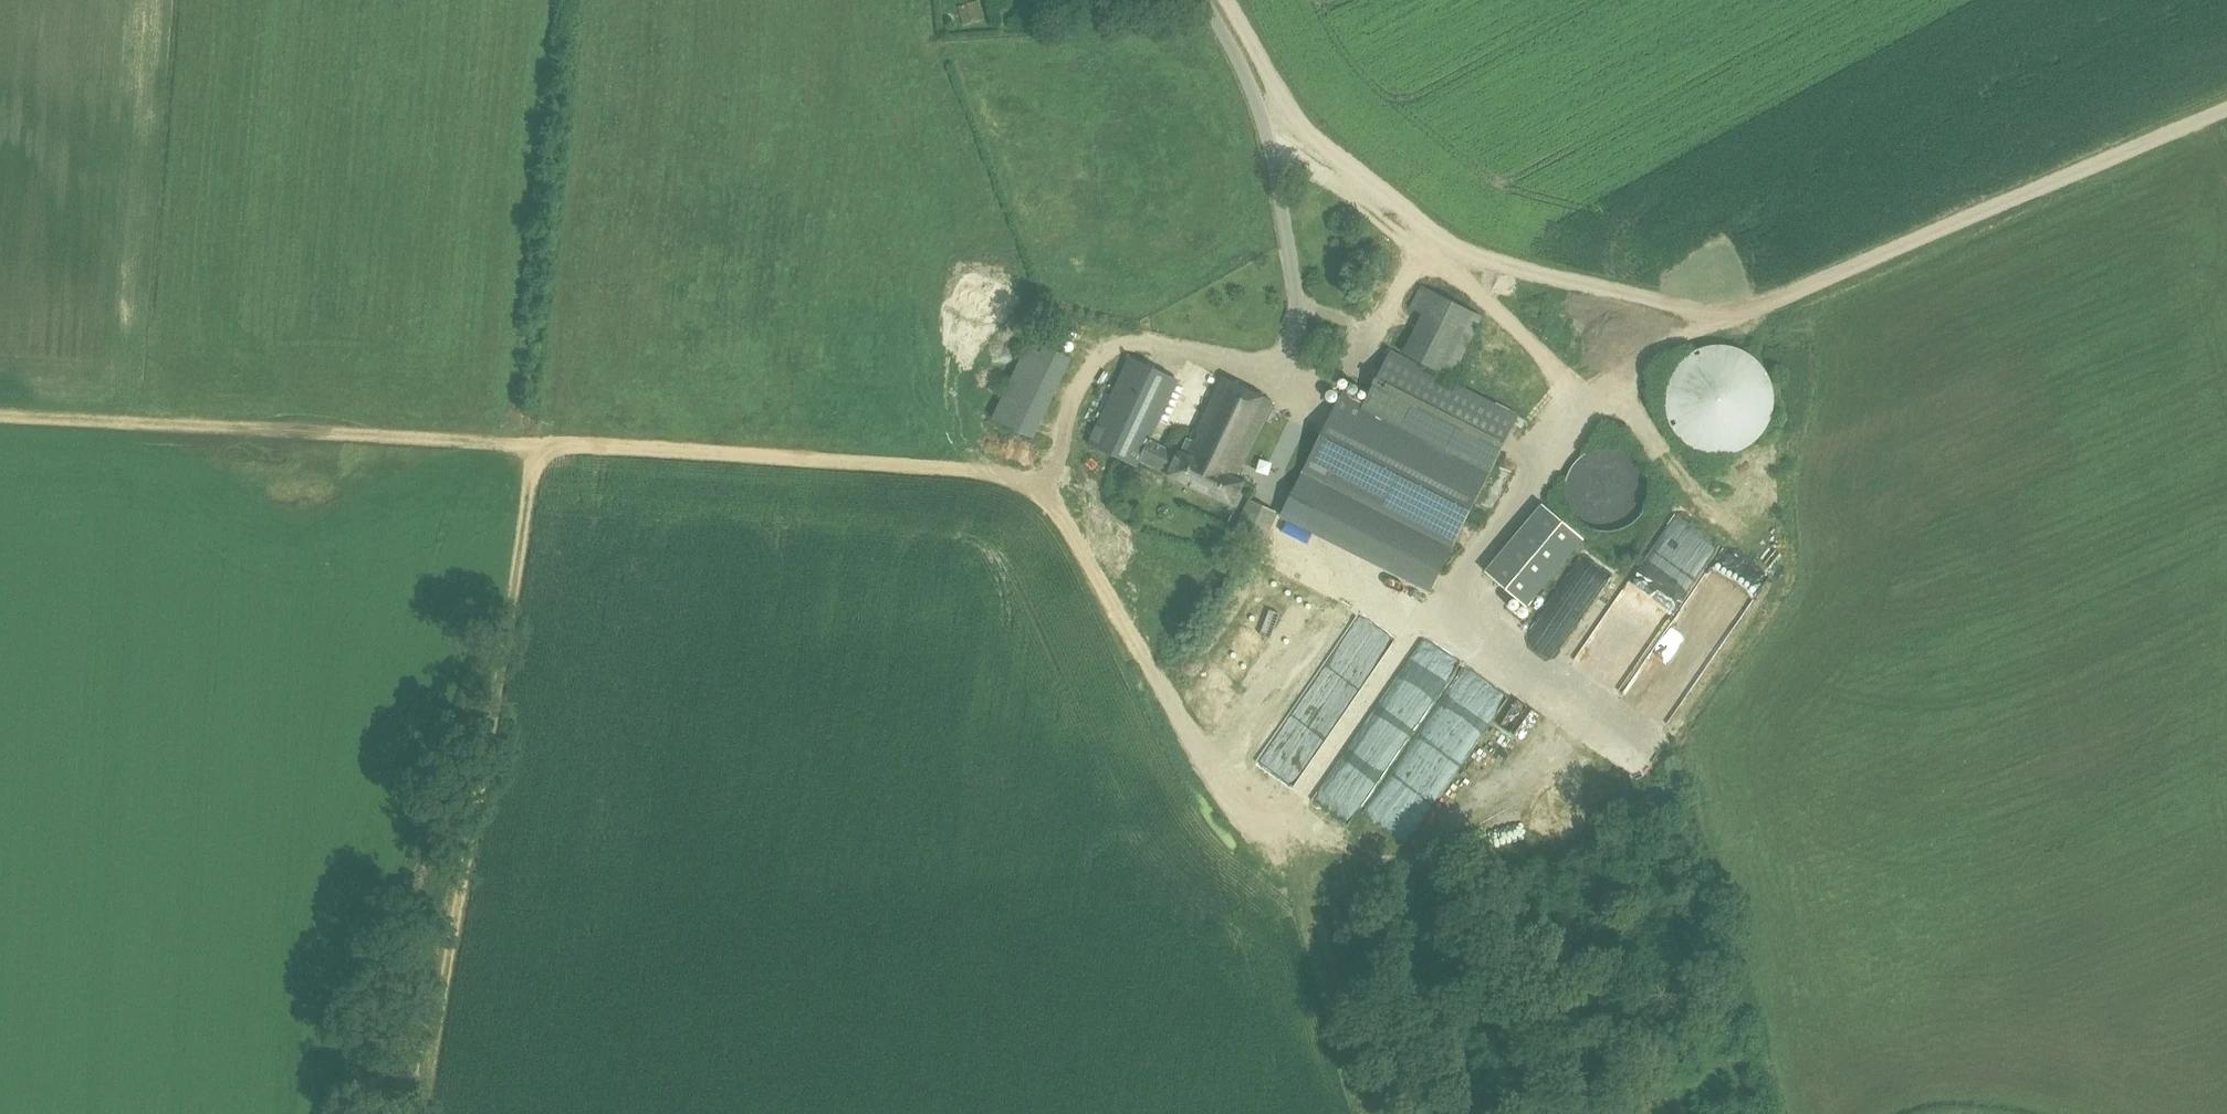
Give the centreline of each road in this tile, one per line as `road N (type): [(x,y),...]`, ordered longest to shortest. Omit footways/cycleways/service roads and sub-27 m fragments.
road 1 (track): [(1267,137),(1419,252),(1714,316),(1763,309),(2226,106)]

